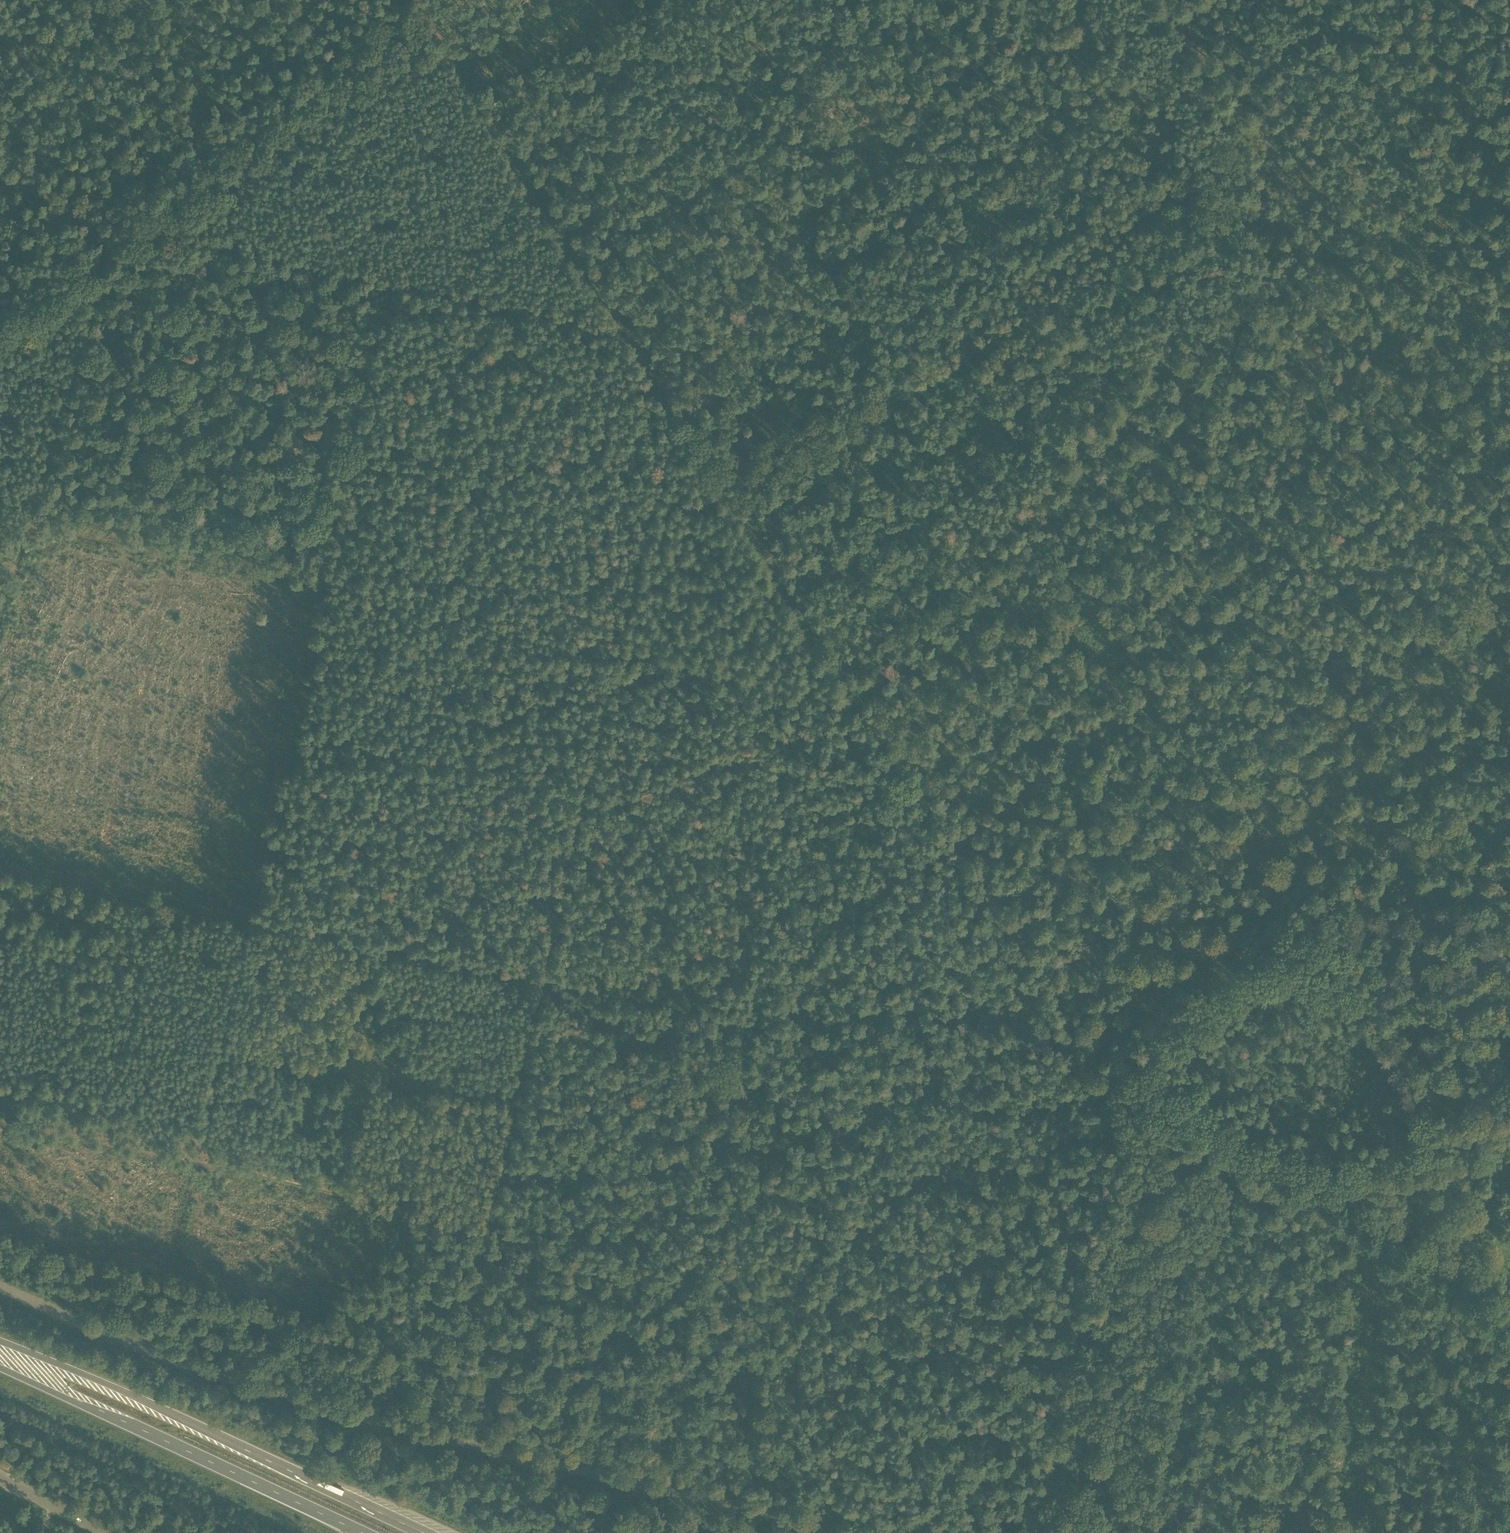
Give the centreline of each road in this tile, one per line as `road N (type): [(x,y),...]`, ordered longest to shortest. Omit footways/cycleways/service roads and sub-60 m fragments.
road 1 (unclassified): [(858,1532),(379,1422),(252,1383),(0,1281)]
road 2 (track): [(661,391),(1198,47),(1278,88),(1302,82),(1383,30)]
road 3 (track): [(810,626),(413,0)]
road 4 (trunk): [(425,1532),(0,1341)]
road 5 (track): [(1509,1097),(1344,1194),(1315,1176),(1236,1166),(1186,1143),(1156,1115)]
road 6 (trunk): [(0,1367),(363,1532)]
road 7 (track): [(1140,1100),(920,791)]
road 8 (track): [(920,791),(810,626)]

